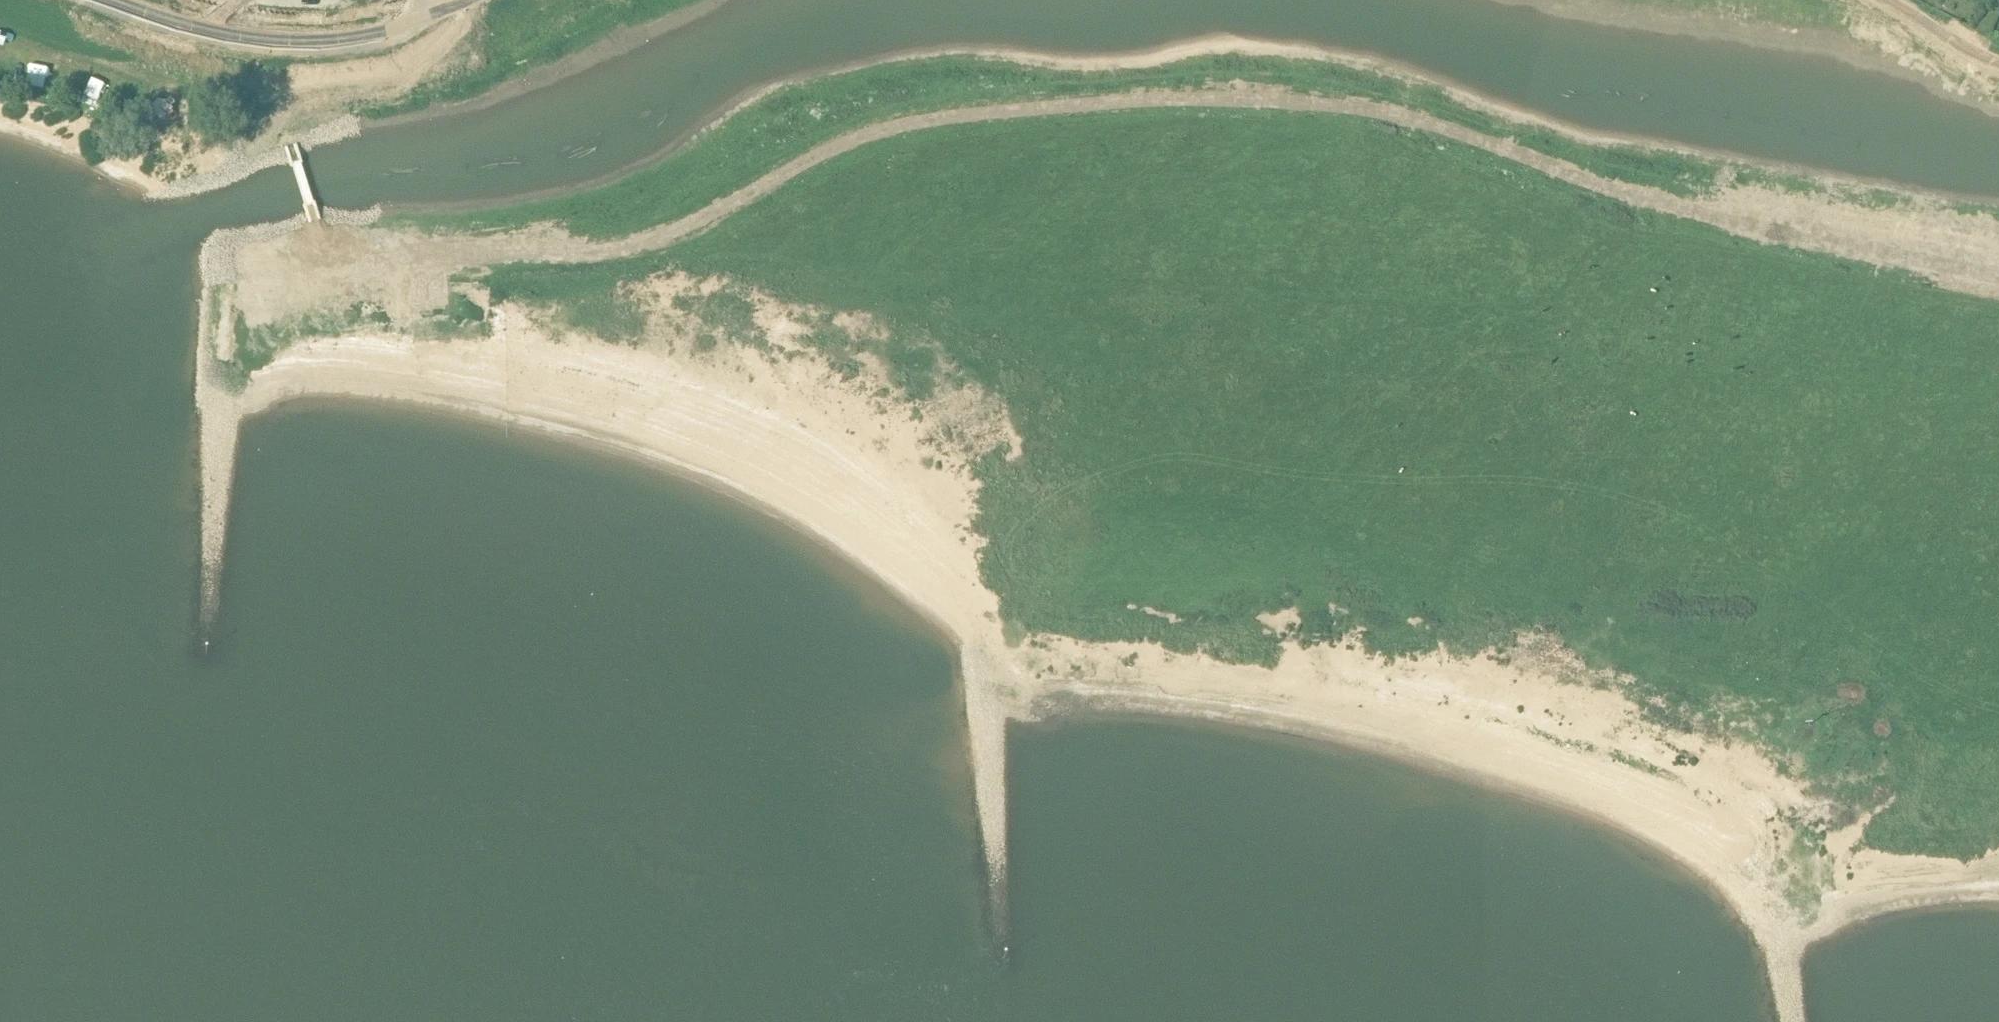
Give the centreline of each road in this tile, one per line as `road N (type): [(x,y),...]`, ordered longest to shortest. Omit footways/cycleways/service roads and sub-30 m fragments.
road 1 (unclassified): [(143,0),(284,31),(366,26),(421,11)]

